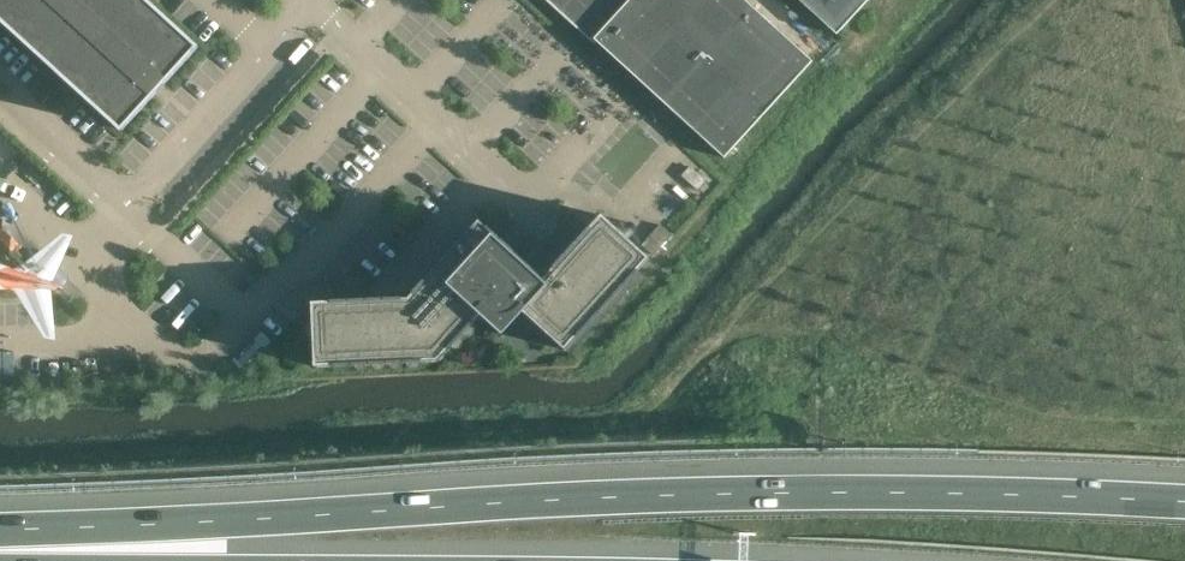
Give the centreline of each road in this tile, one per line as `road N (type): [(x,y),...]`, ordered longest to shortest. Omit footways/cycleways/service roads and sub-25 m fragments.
road 1 (motorway): [(1184,506),(784,494),(505,502),(0,538)]

